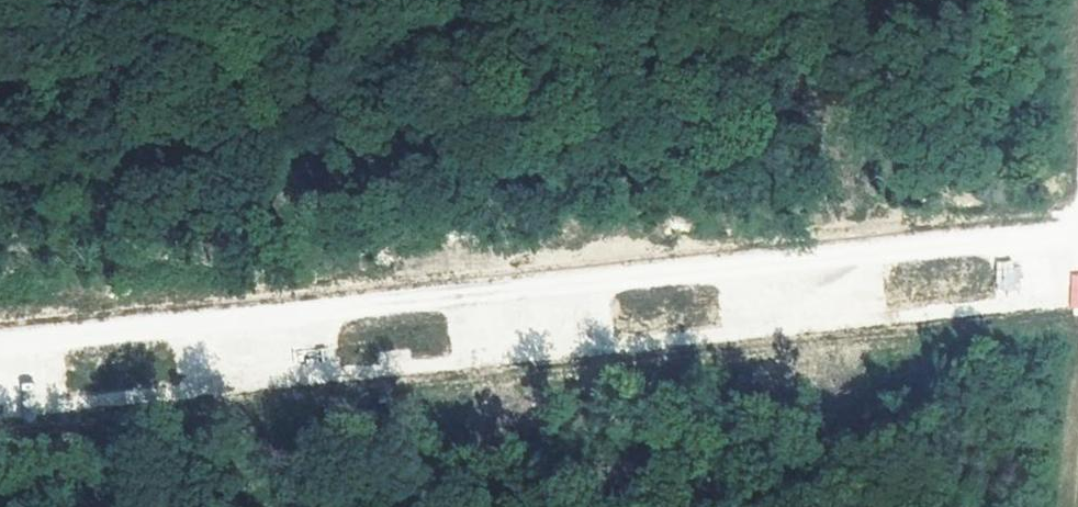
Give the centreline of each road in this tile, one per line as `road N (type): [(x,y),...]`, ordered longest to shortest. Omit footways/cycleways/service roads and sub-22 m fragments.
road 1 (track): [(0,382),(1077,262)]
road 2 (track): [(131,506),(126,368)]

